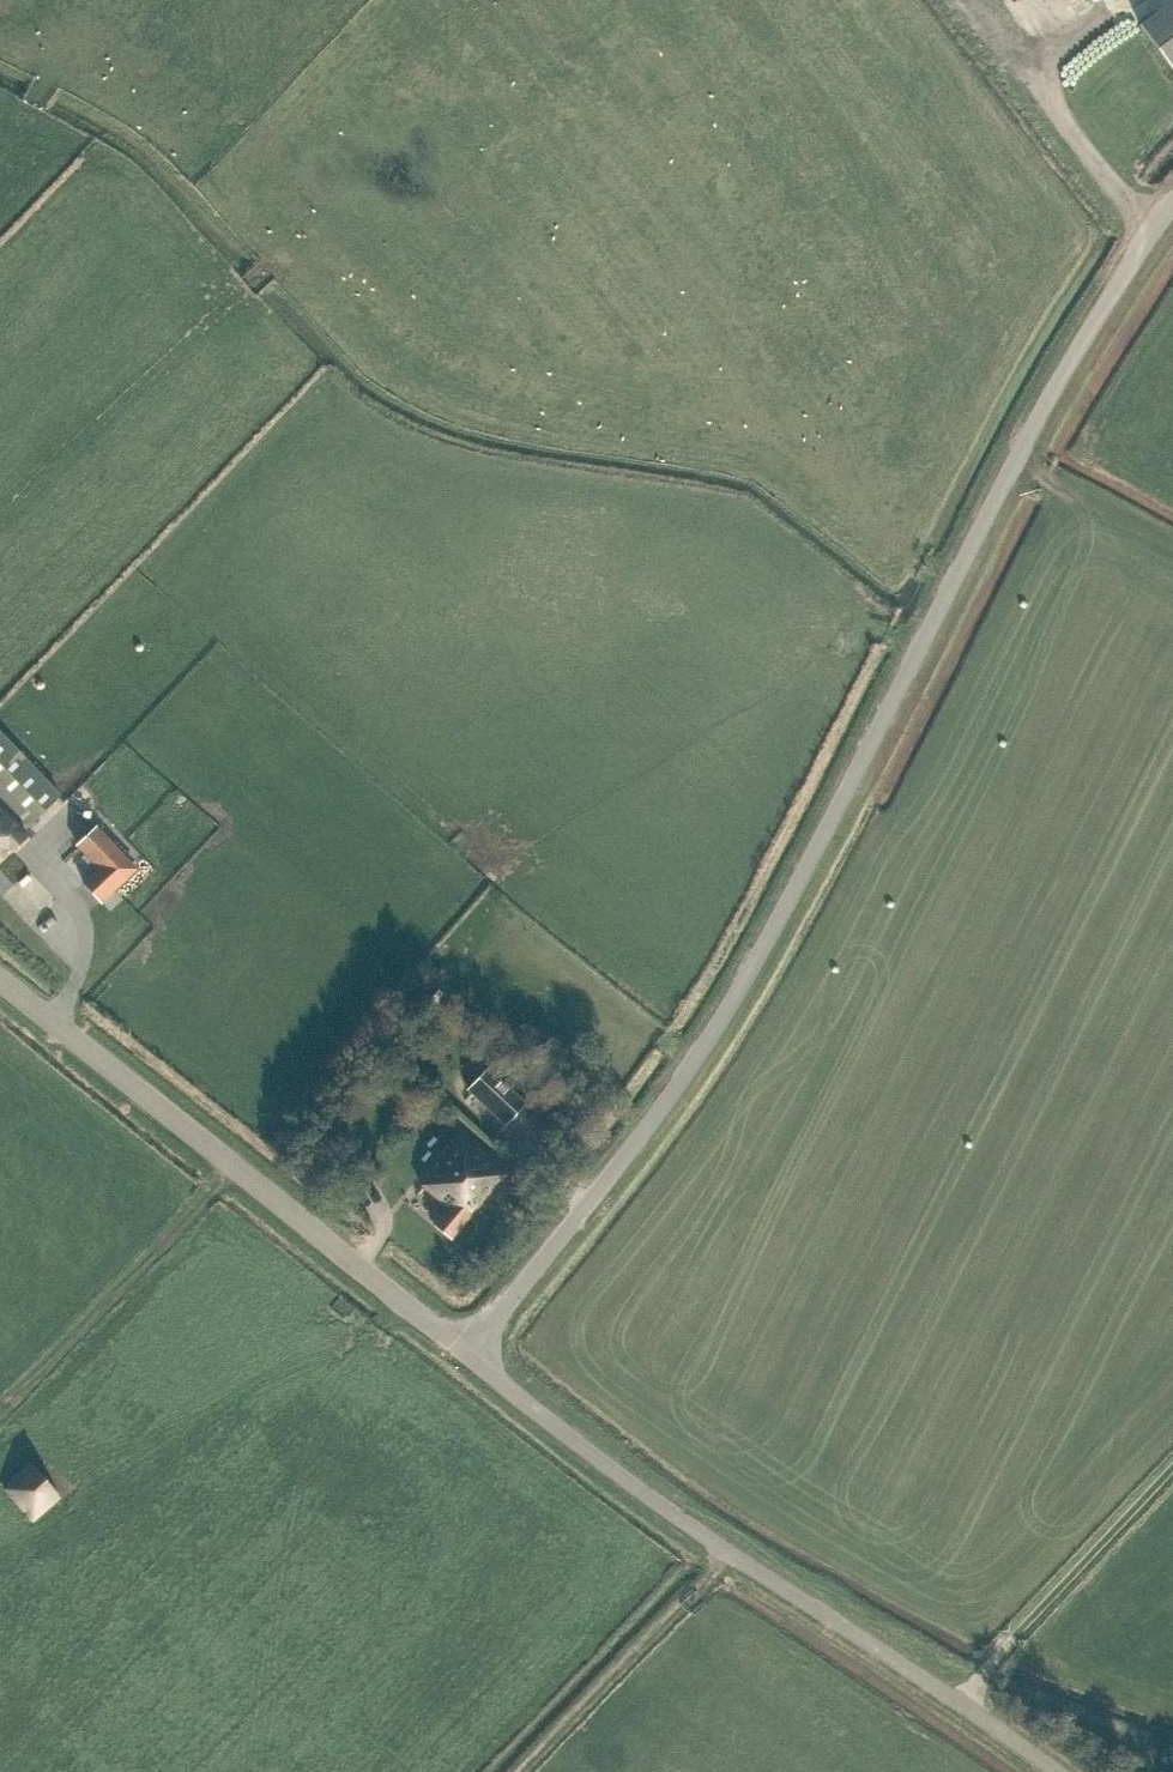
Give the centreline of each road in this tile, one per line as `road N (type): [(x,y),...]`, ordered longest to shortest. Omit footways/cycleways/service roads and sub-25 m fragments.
road 1 (unclassified): [(467,1354),(688,1077),(826,871),(1073,382),(1172,234)]
road 2 (unclassified): [(1049,1771),(641,1498),(467,1354)]
road 3 (unclassified): [(467,1354),(0,979)]

